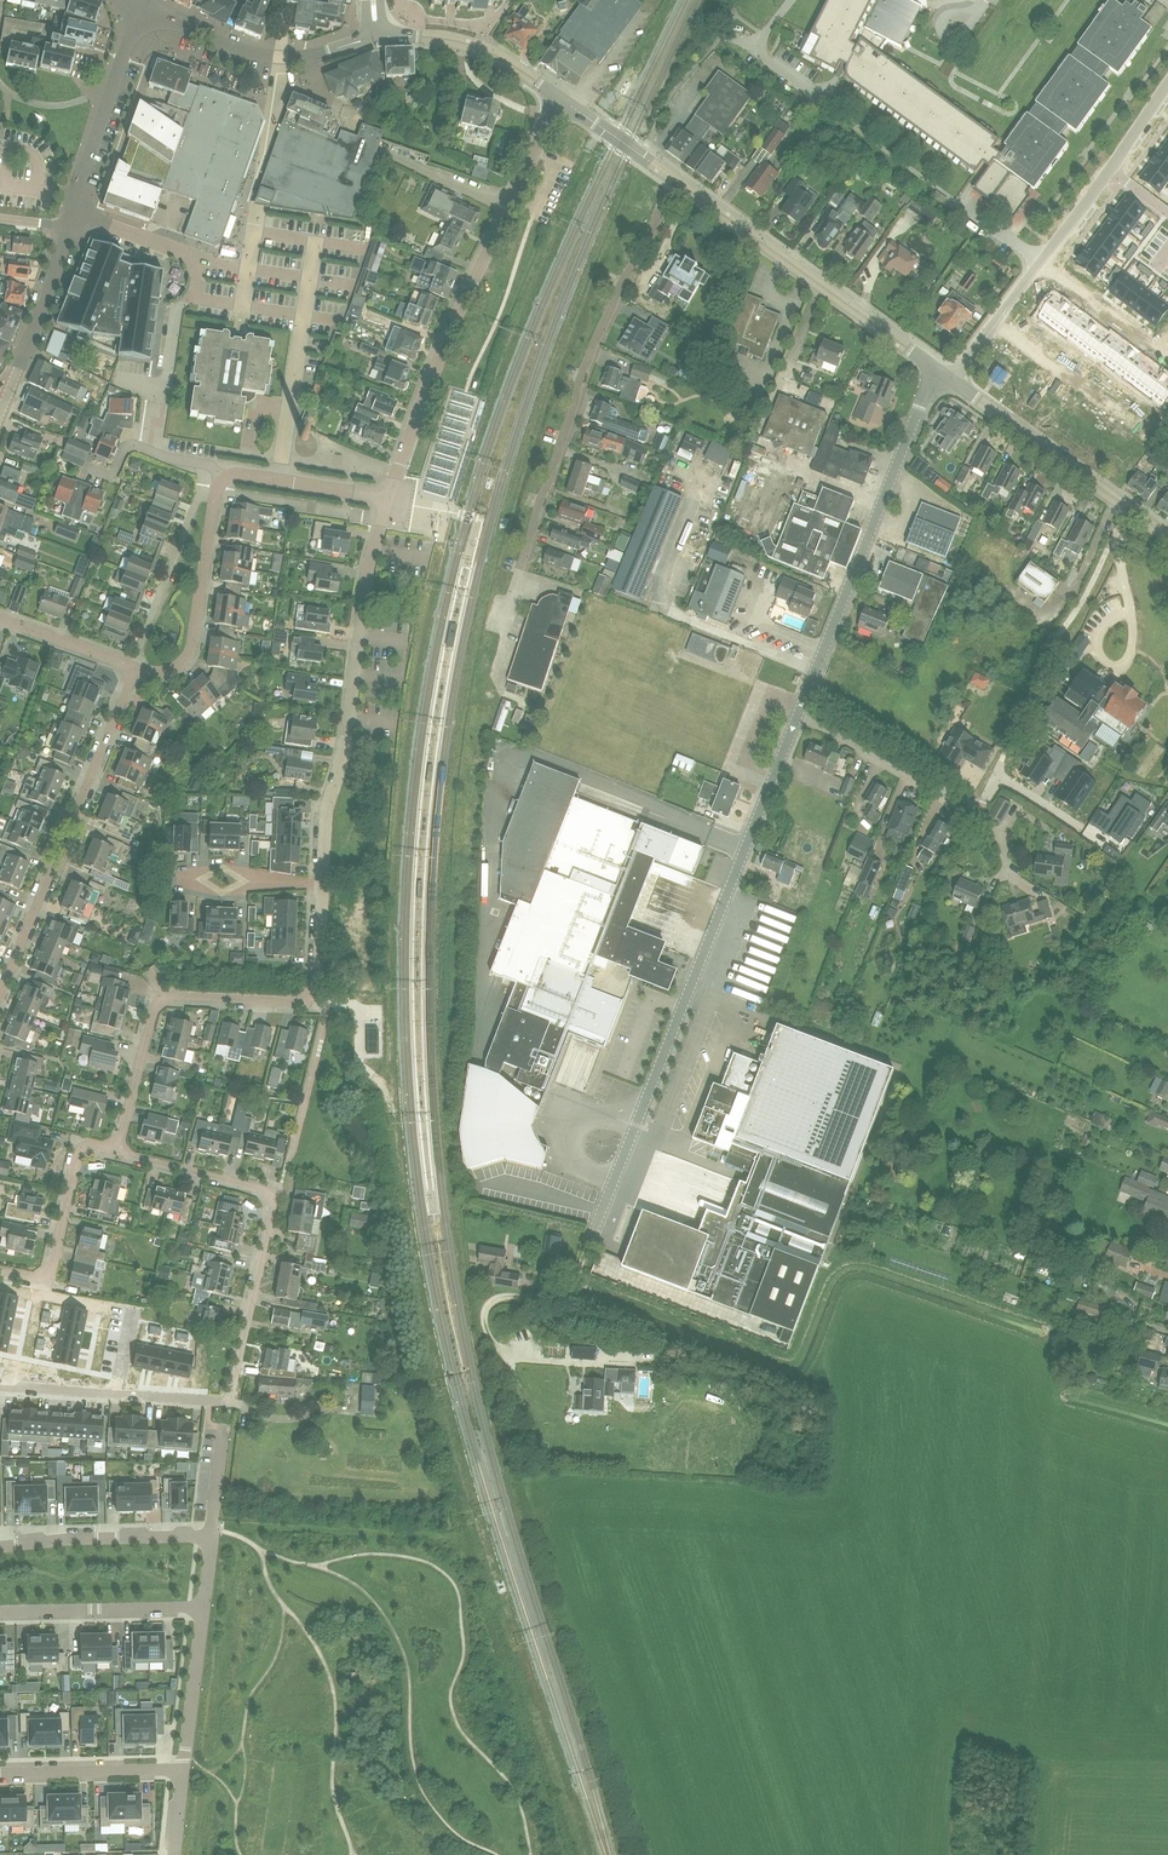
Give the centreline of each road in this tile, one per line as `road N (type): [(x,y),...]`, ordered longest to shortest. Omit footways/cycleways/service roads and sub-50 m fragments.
road 1 (unclassified): [(649,1422),(559,1413),(530,1400),(481,1308),(489,1296),(573,1286),(797,716)]
road 2 (residential): [(503,616),(583,366),(616,293),(683,184)]
road 3 (residential): [(389,498),(504,203),(559,98)]
road 4 (residential): [(323,884),(328,803),(345,741),(368,569),(389,498)]
road 5 (unclassified): [(797,716),(935,368)]
road 6 (residential): [(231,1394),(274,1206),(262,1189),(113,1150)]
road 7 (residential): [(0,976),(133,662)]
road 8 (tertiary): [(935,368),(683,184)]
road 9 (tertiary): [(1167,537),(950,379)]
road 10 (unclassified): [(1006,864),(998,832),(983,820),(797,716)]
road 11 (residential): [(133,662),(169,668),(192,645),(219,476)]
road 12 (residential): [(231,1394),(220,1401),(0,1385)]
road 13 (residential): [(1040,263),(1167,83)]
road 14 (tertiary): [(72,212),(141,6)]
road 15 (residential): [(0,1548),(211,1538)]
road 16 (residential): [(113,1150),(93,1145),(77,1153),(51,1266),(31,1278),(0,1272)]
road 17 (residential): [(133,662),(202,486),(219,476)]
road 18 (residential): [(203,1606),(0,1611)]
road 19 (tertiary): [(559,98),(476,46),(376,36)]
road 20 (residential): [(0,1773),(182,1770)]
road 21 (tertiary): [(4,399),(68,231)]
road 22 (residential): [(251,232),(247,209),(283,57)]
road 23 (residential): [(203,1606),(182,1770)]
road 24 (residential): [(279,477),(304,314)]
road 25 (residential): [(113,1150),(157,992)]
road 26 (residential): [(148,451),(177,310),(191,300)]
road 27 (residential): [(310,995),(302,1003),(157,992)]
road 28 (residential): [(1040,263),(1167,353)]
road 29 (tertiary): [(683,184),(559,98)]
road 30 (tertiary): [(141,6),(283,57)]
road 31 (residential): [(950,379),(1040,263)]
road 32 (residential): [(790,0),(763,36),(762,53),(827,101)]
road 33 (residential): [(0,616),(133,662)]
road 34 (residential): [(72,212),(198,258)]

